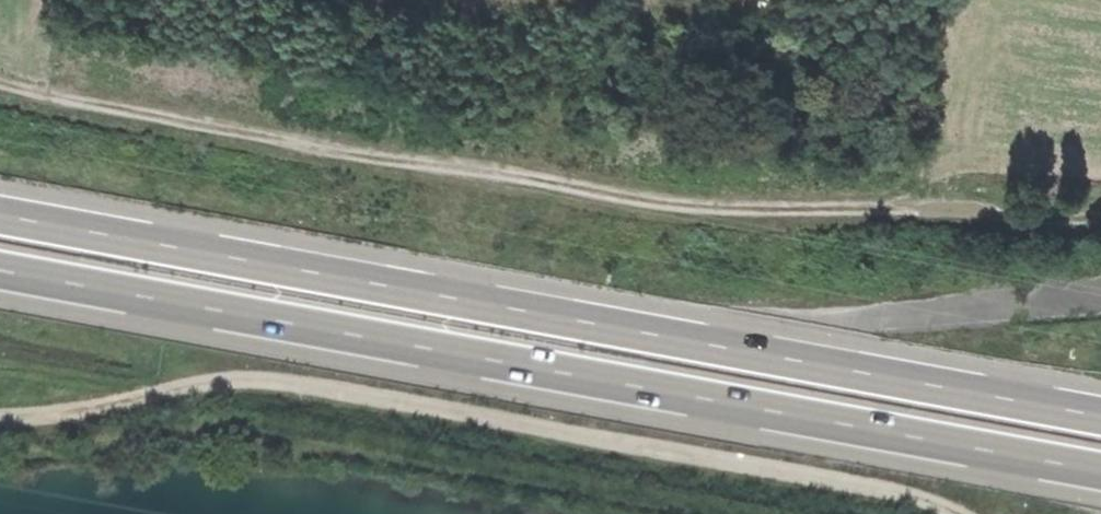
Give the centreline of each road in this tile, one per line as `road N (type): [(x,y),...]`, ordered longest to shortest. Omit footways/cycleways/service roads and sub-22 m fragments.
road 1 (trunk): [(0,270),(1100,471)]
road 2 (trunk): [(1100,417),(0,216)]
road 3 (track): [(1100,216),(643,200),(0,79)]
road 4 (track): [(0,421),(132,402),(228,377),(285,379),(895,491),(956,513)]

